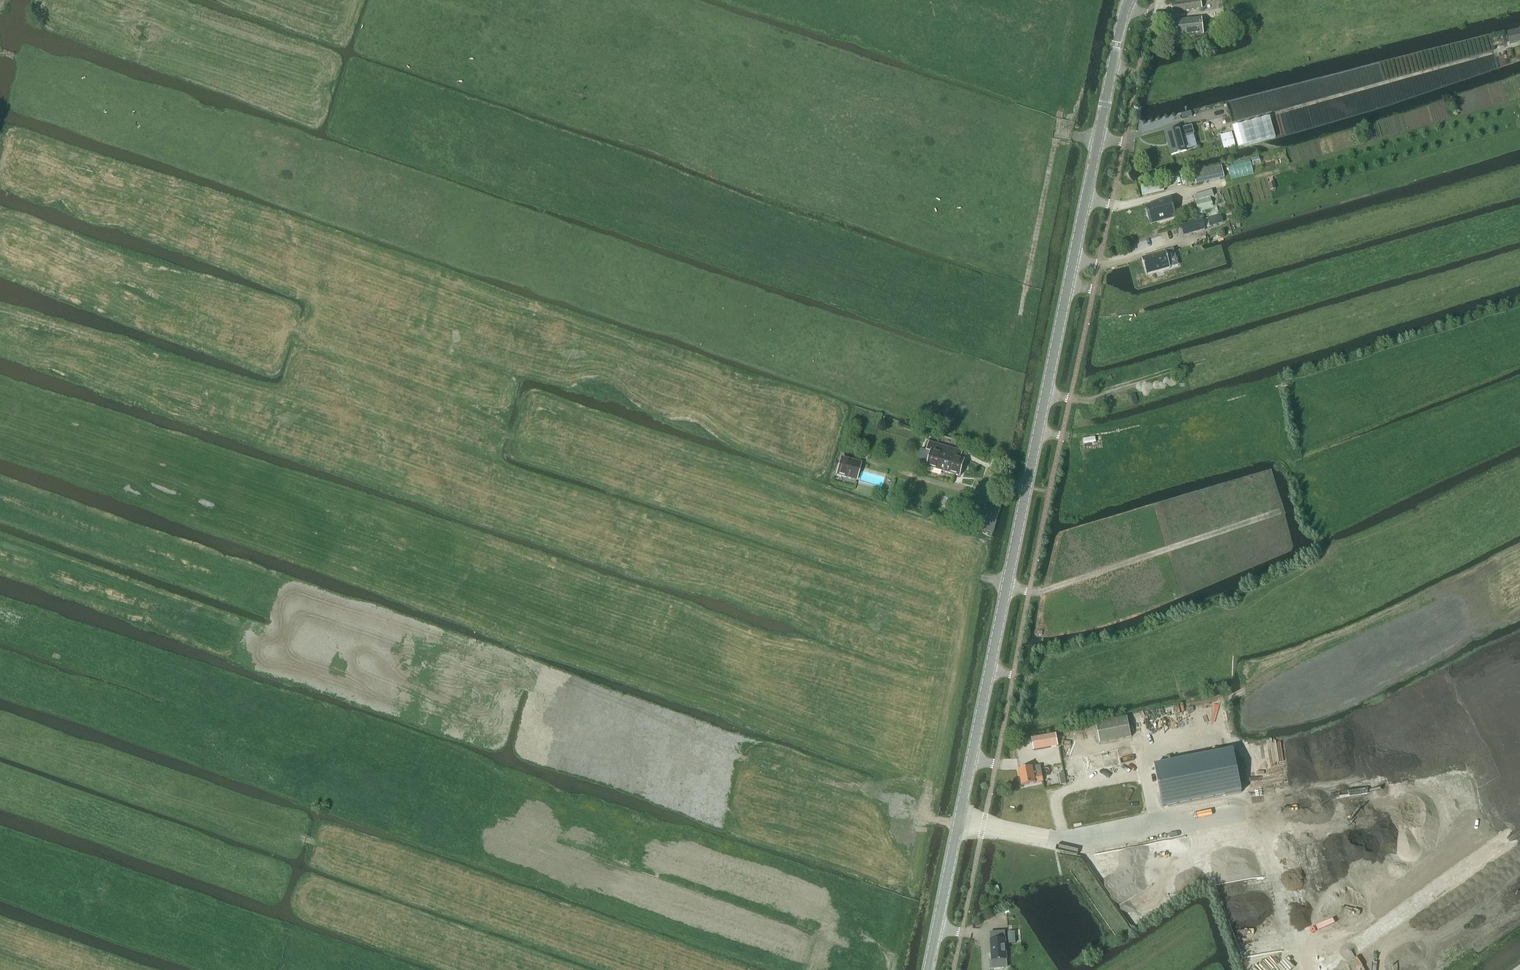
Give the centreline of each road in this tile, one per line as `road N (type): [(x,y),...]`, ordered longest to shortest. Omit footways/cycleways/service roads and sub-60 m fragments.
road 1 (tertiary): [(1128,0),(929,969)]
road 2 (track): [(1223,183),(1519,100)]

